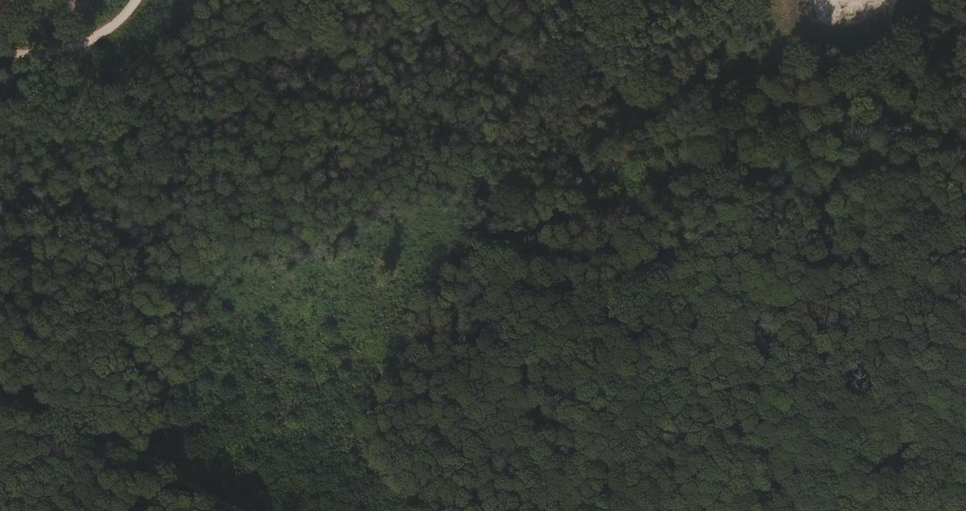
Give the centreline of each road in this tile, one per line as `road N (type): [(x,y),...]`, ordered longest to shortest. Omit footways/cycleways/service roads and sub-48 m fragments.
road 1 (track): [(238,510),(0,380)]

